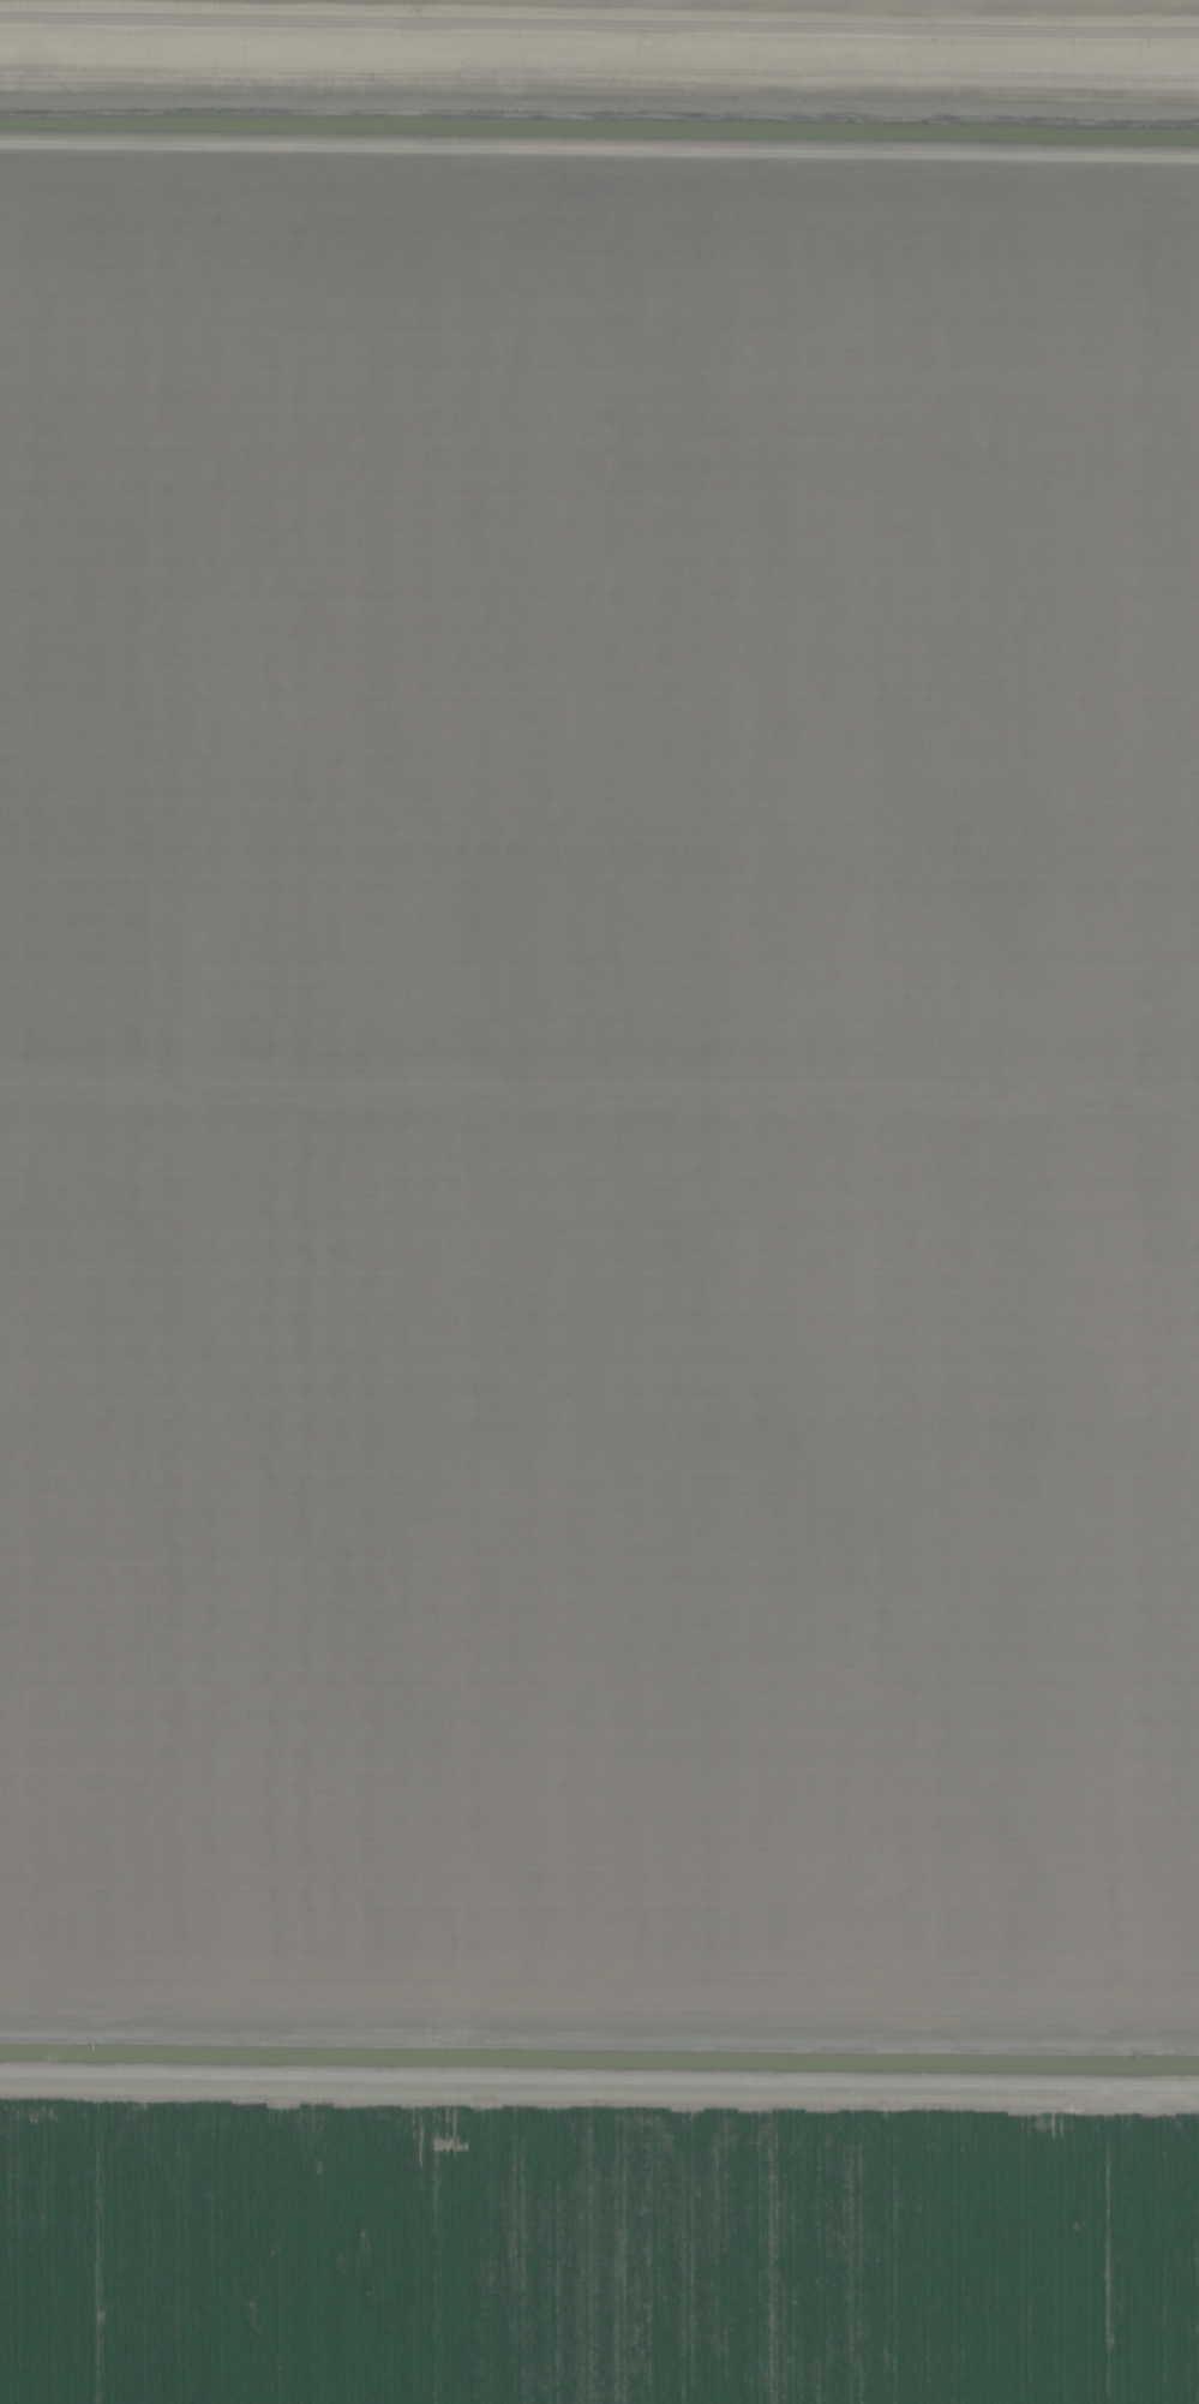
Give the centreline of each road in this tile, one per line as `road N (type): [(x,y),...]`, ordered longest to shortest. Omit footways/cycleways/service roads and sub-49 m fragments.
road 1 (track): [(0,160),(1198,174)]

